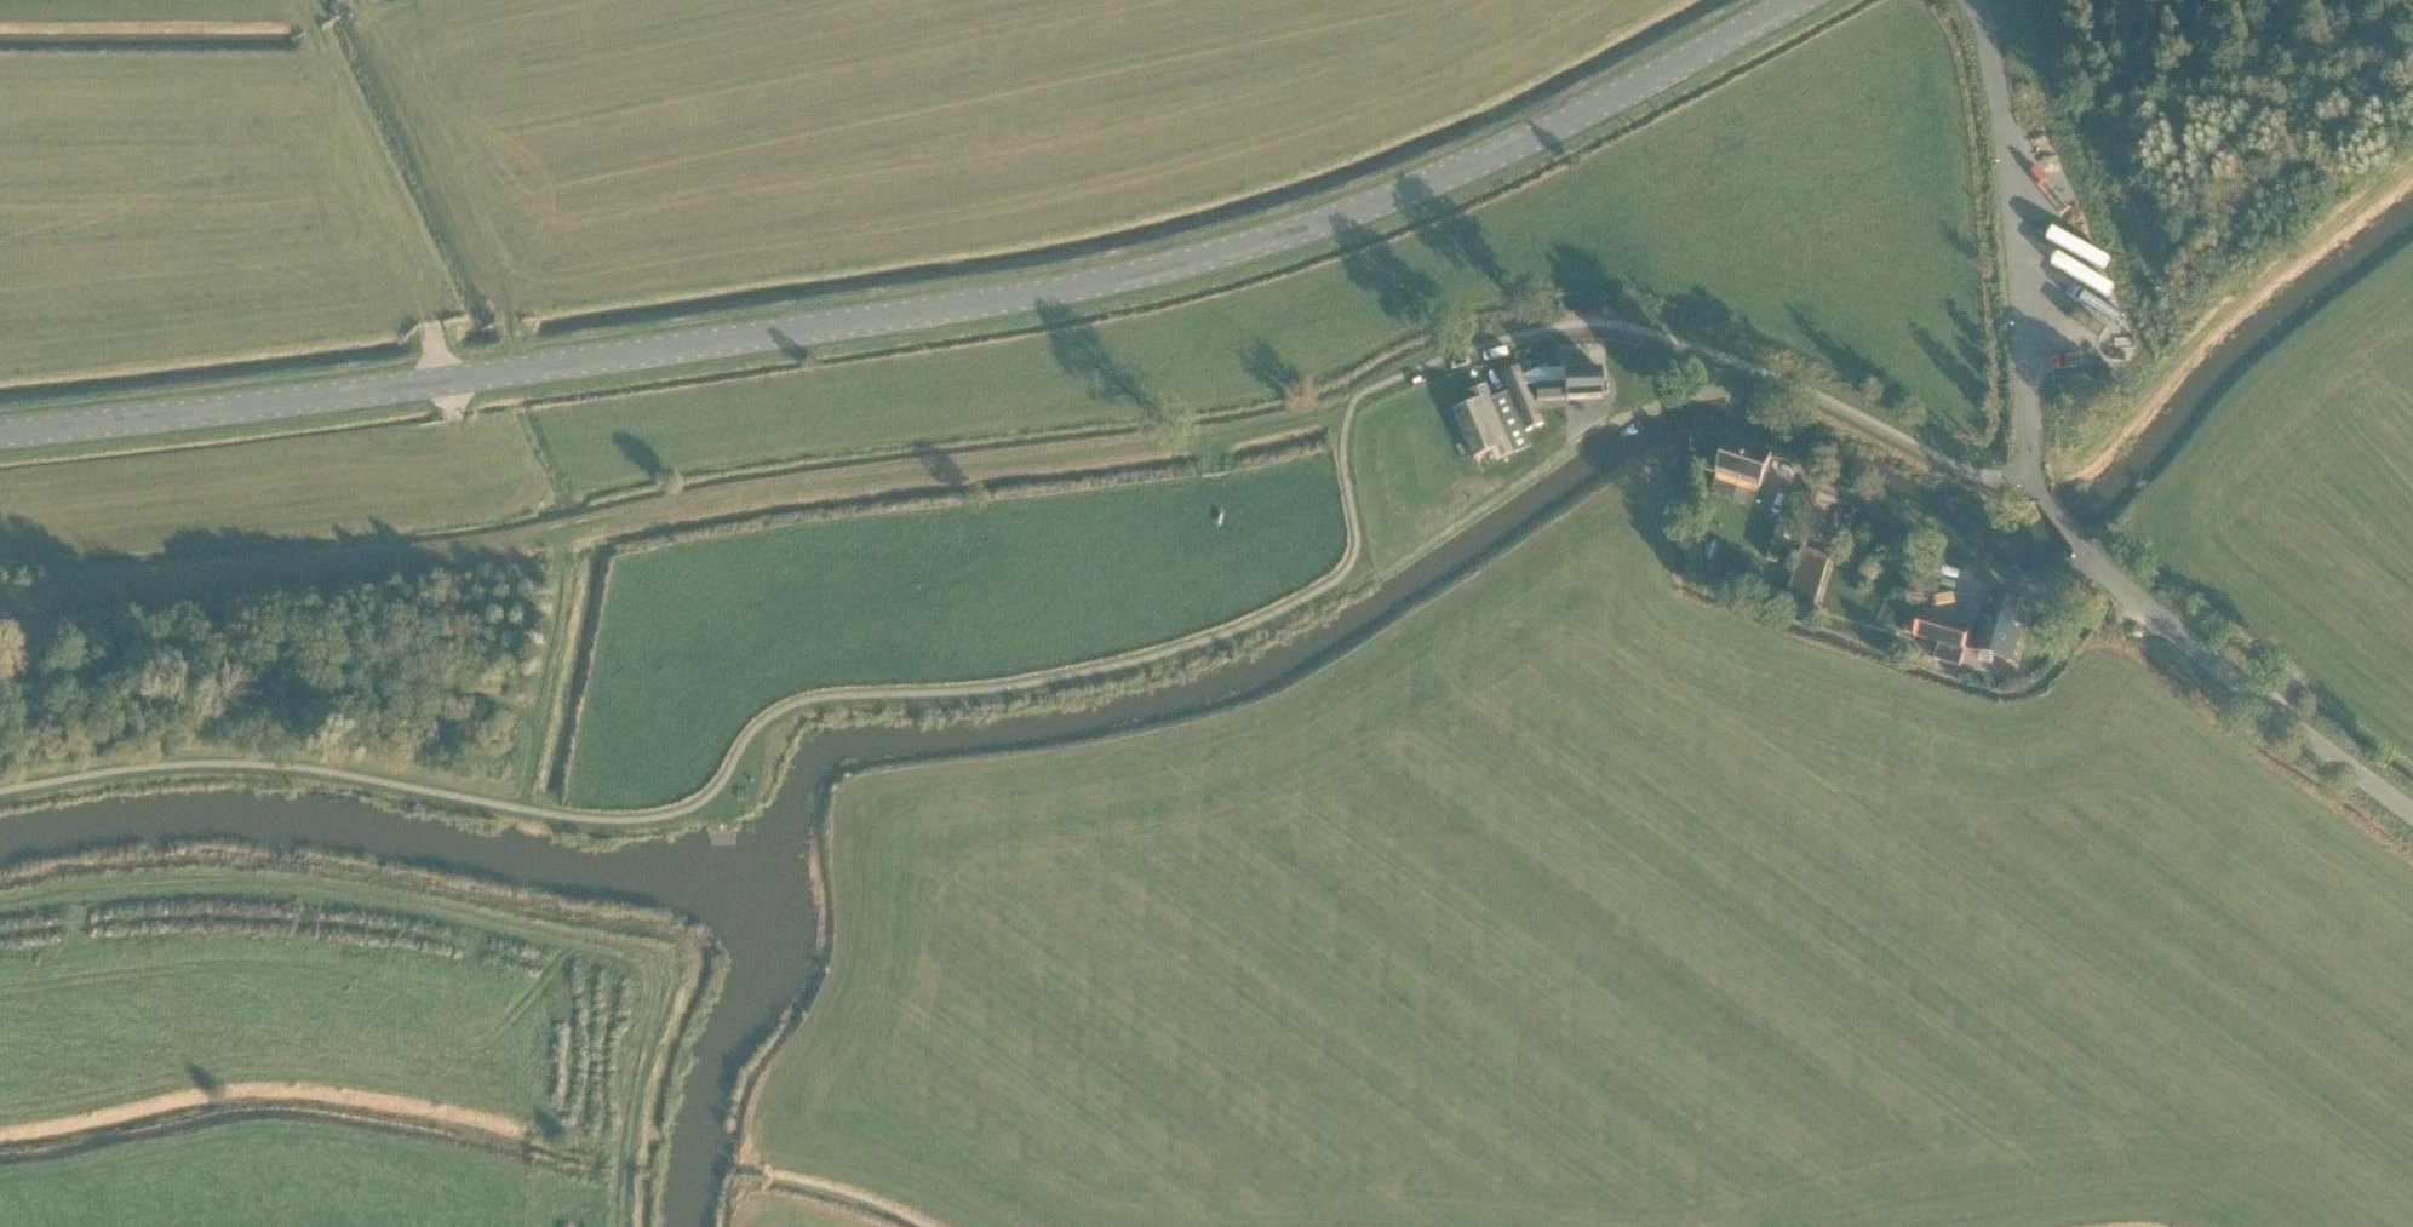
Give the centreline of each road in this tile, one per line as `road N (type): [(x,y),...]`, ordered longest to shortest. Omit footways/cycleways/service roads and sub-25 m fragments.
road 1 (secondary): [(0,434),(442,382),(1130,276),(1239,249),(1439,180),(1798,0)]
road 2 (residential): [(1503,340),(1572,327),(1628,332),(1765,376),(1975,475),(2031,475)]
road 3 (unclassified): [(2031,475),(2008,149),(1988,44),(1970,0)]
road 4 (unclassified): [(2412,813),(2252,695),(2082,548)]

